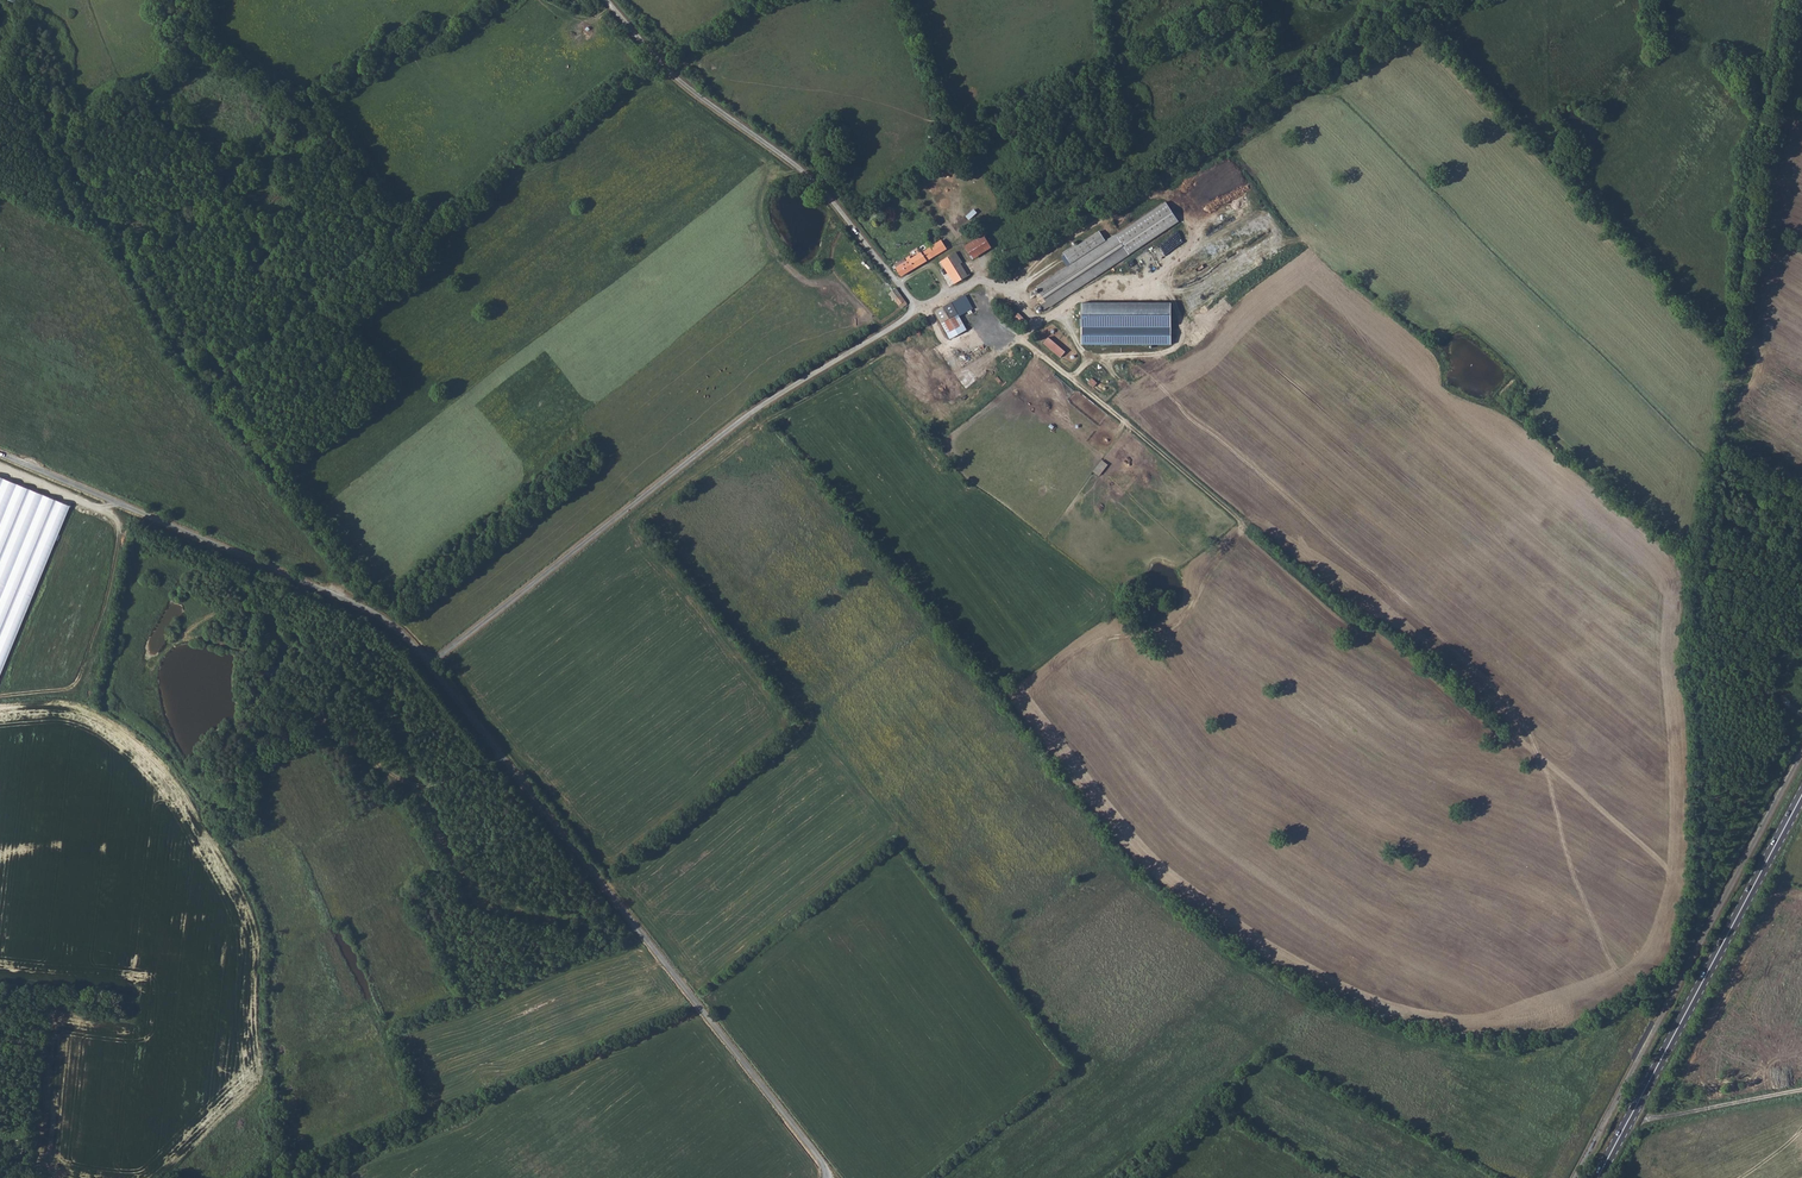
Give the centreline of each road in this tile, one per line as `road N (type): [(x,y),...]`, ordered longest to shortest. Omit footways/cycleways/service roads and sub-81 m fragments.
road 1 (unclassified): [(430,665),(815,1152),(826,1177)]
road 2 (track): [(1442,0),(914,312)]
road 3 (unclassified): [(914,312),(750,414),(430,665)]
road 4 (unclassified): [(0,453),(375,614),(430,665)]
road 5 (unclassified): [(1575,1177),(1801,753)]
road 6 (unclassified): [(914,312),(808,177),(688,89),(605,0)]
road 7 (track): [(926,309),(946,342),(986,322),(1004,325),(1239,521)]
road 8 (primary): [(1627,1122),(1801,794)]
road 9 (track): [(500,754),(427,788),(414,786),(304,721)]
road 10 (unclassified): [(1801,1090),(1644,1118)]

